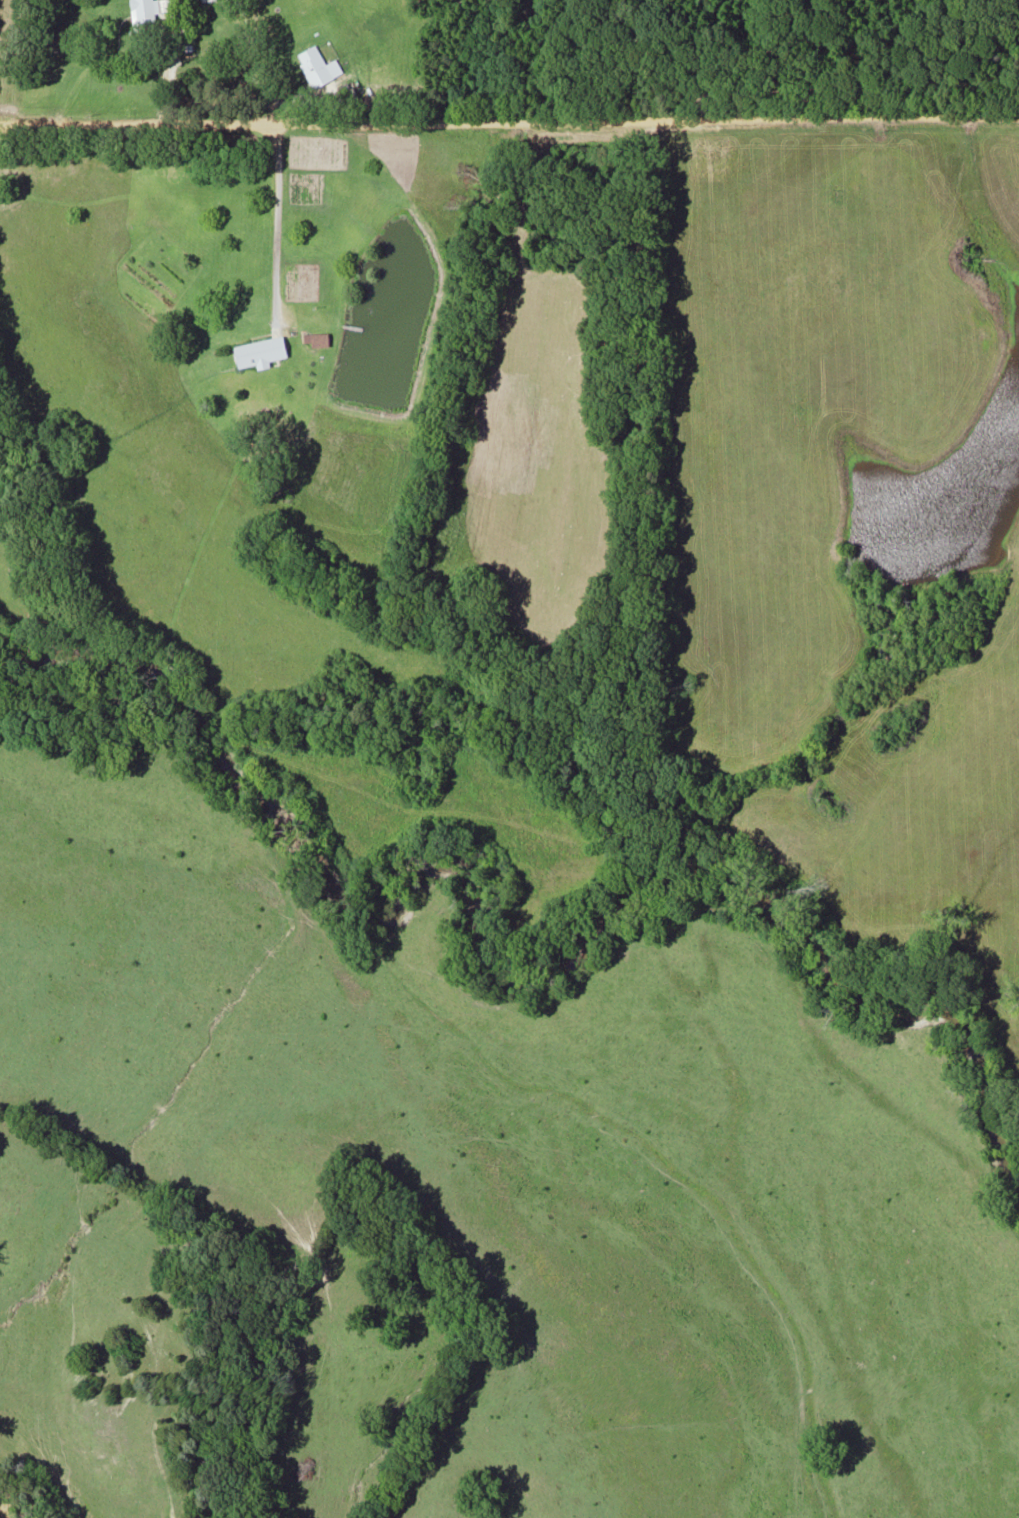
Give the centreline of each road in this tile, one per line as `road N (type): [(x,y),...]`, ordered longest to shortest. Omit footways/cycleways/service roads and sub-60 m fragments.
road 1 (residential): [(1018,115),(0,125)]

